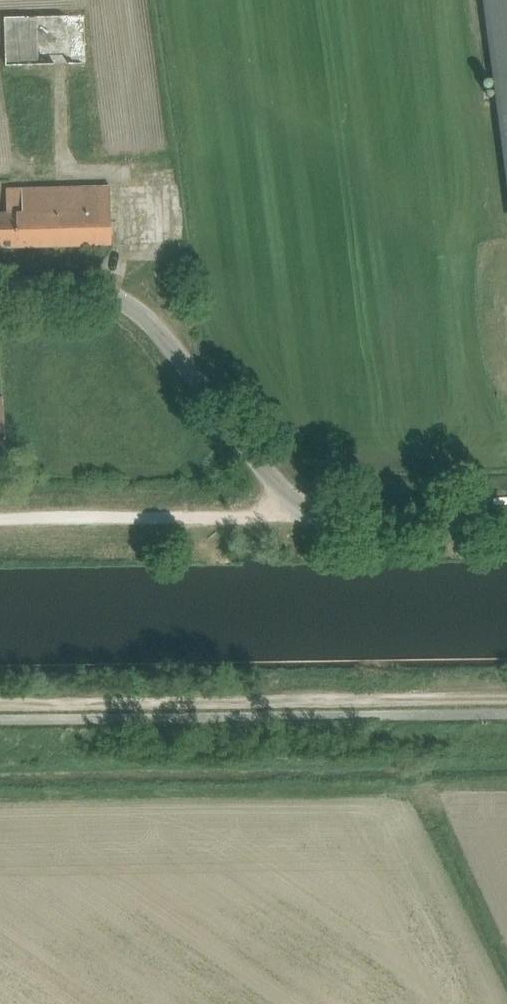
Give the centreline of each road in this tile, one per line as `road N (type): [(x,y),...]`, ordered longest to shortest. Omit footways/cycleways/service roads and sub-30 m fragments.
road 1 (unclassified): [(506,513),(314,513),(271,487),(158,338),(118,300),(95,288),(0,291)]
road 2 (track): [(506,690),(0,694)]
road 3 (track): [(0,514),(314,513)]

